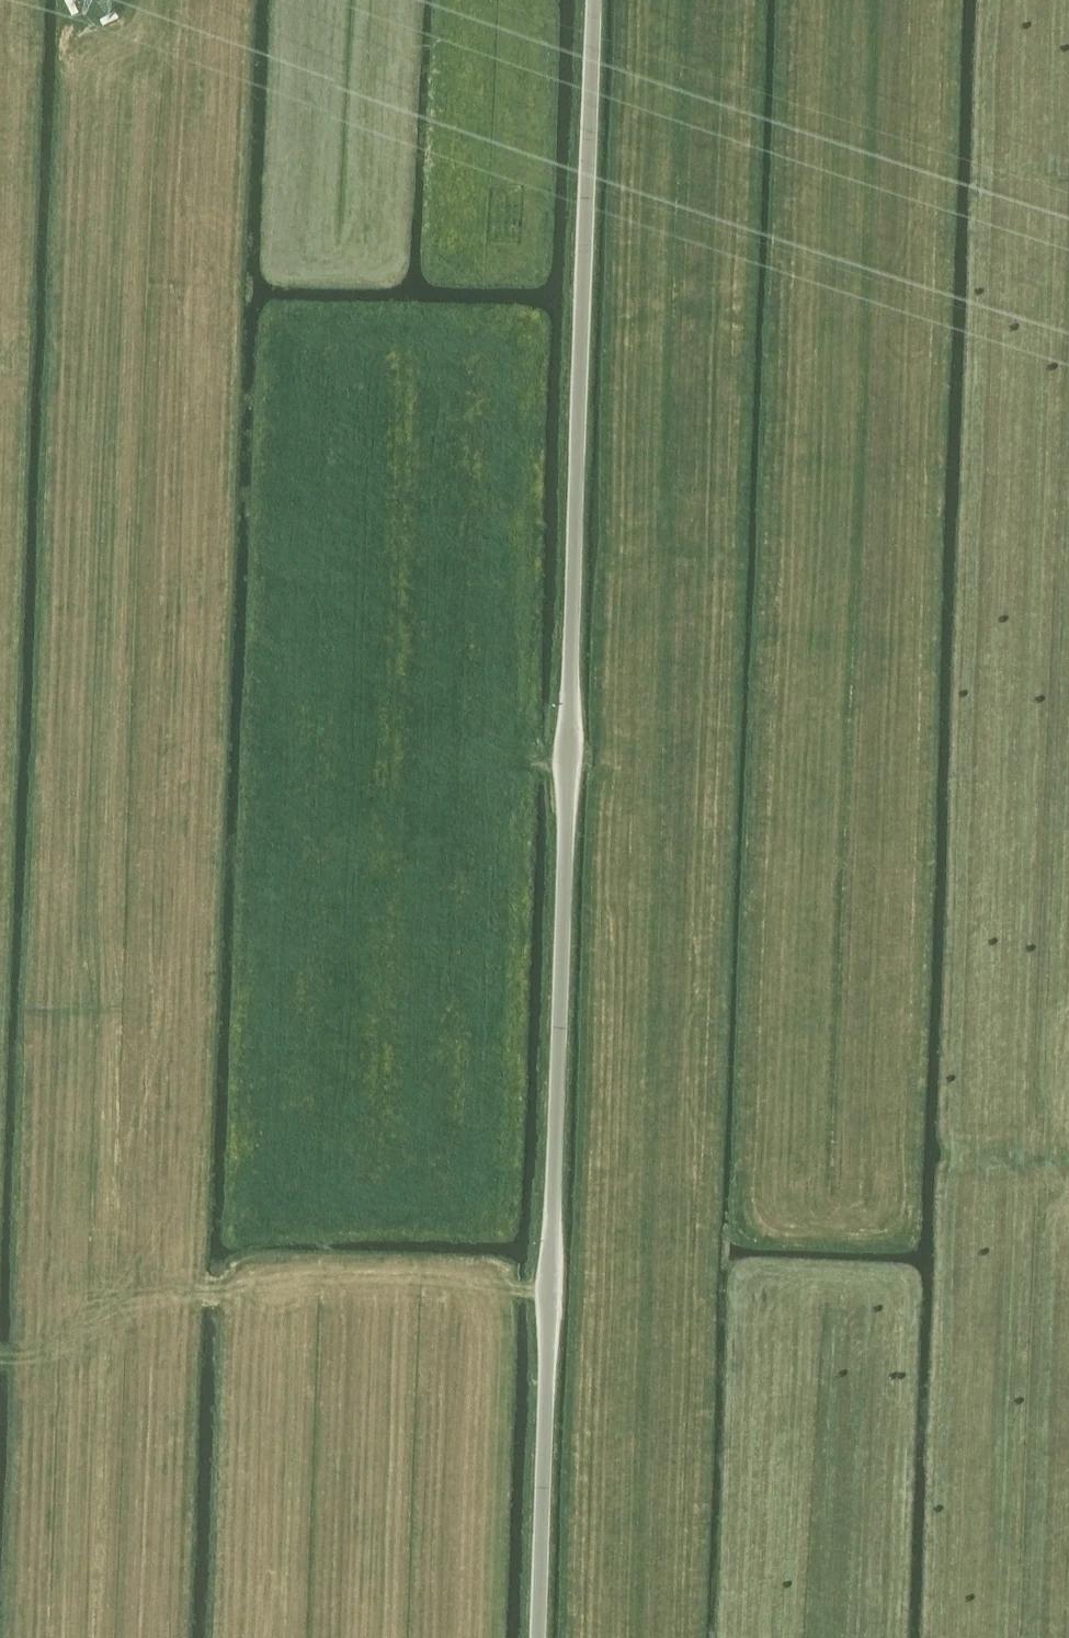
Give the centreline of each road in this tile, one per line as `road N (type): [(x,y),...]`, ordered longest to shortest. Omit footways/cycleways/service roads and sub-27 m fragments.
road 1 (unclassified): [(535,1637),(594,0)]
road 2 (track): [(0,1359),(31,1359),(171,1291),(547,1293)]

